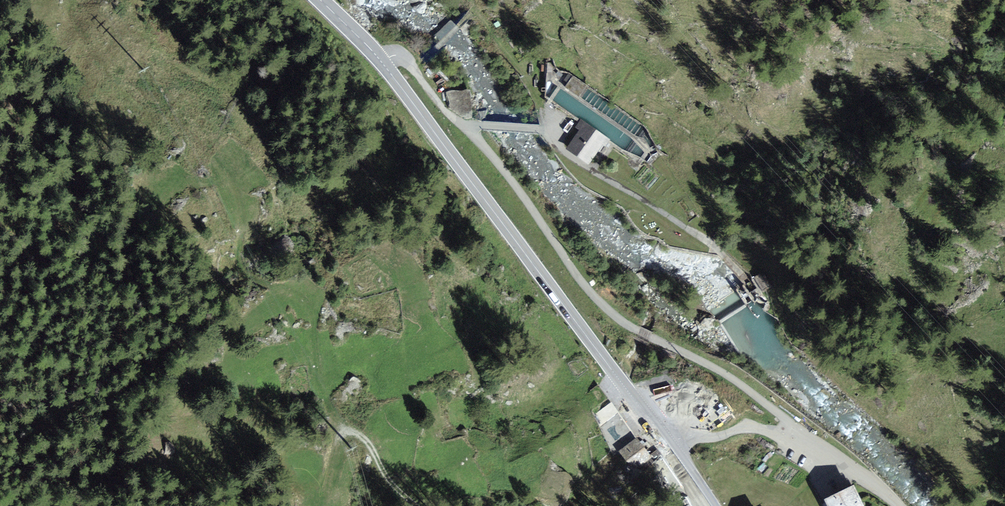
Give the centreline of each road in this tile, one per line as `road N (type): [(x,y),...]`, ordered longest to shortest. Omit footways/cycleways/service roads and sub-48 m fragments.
road 1 (residential): [(382,63),(406,58),(612,314),(715,370),(799,433)]
road 2 (secondary): [(382,63),(677,455)]
road 3 (track): [(323,494),(347,431),(367,442),(388,479),(415,505)]
road 4 (residential): [(799,433),(774,436),(746,427),(677,455)]
road 5 (residential): [(898,505),(799,433)]

